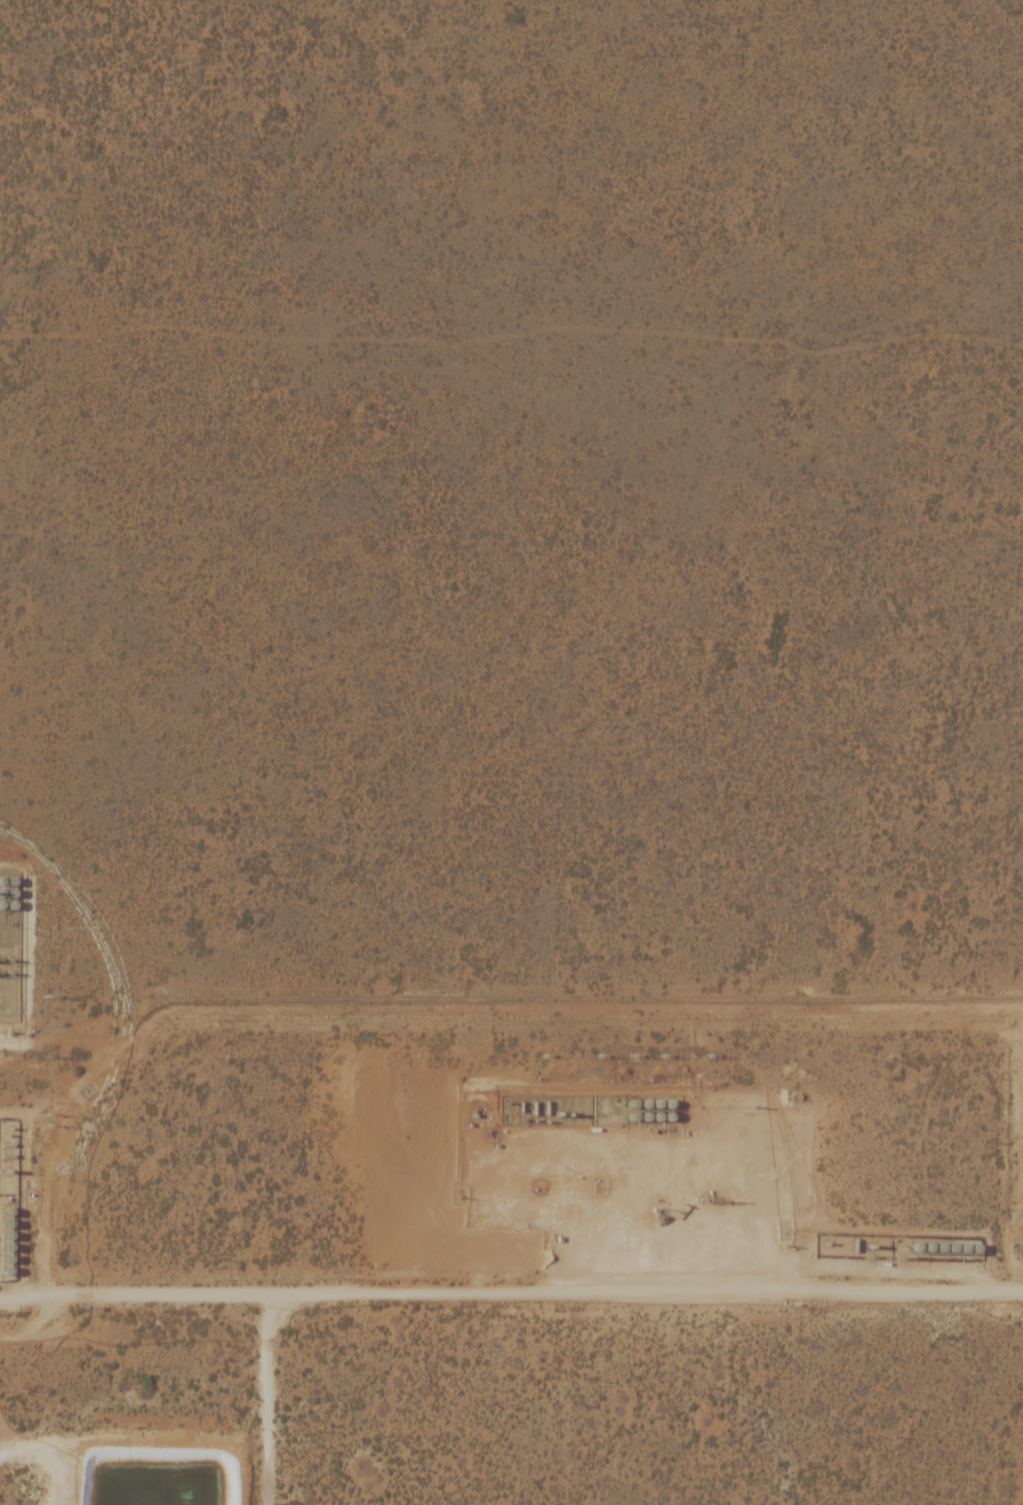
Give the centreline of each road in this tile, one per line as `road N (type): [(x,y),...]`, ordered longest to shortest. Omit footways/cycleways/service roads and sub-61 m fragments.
road 1 (residential): [(1022,1287),(0,1291)]
road 2 (residential): [(262,1290),(259,1504)]

